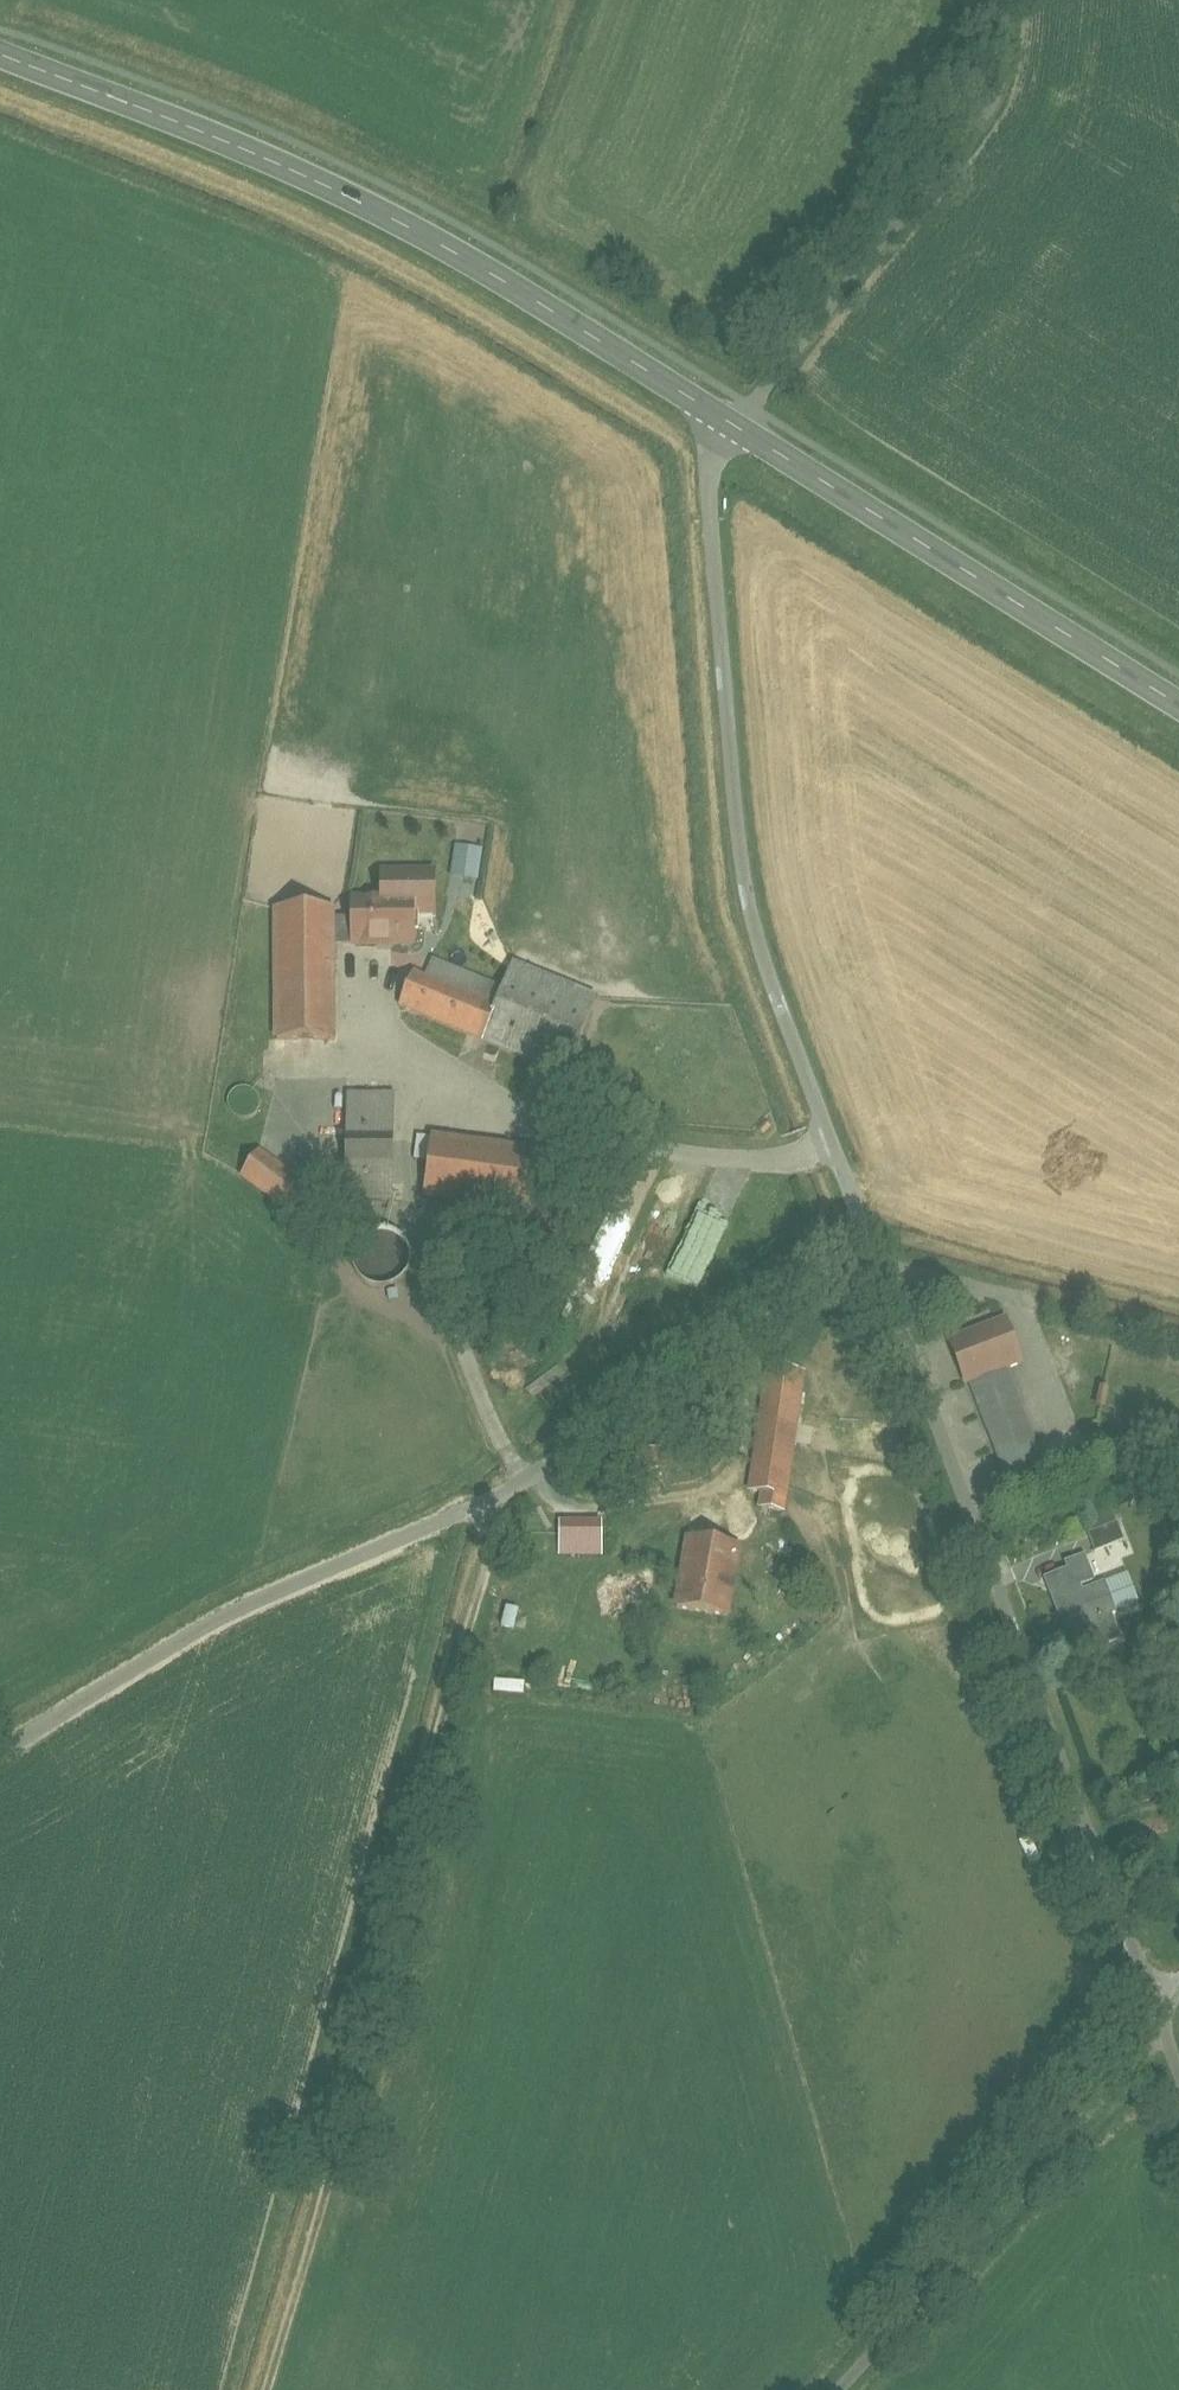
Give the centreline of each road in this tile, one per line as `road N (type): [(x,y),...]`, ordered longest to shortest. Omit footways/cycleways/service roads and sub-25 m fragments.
road 1 (residential): [(732,428),(717,446),(715,480),(734,844),(747,906),(1158,2020)]
road 2 (track): [(260,2389),(514,1461)]
road 3 (secondary): [(0,56),(292,173),(452,254),(732,428)]
road 4 (secondary): [(732,428),(1178,707)]
road 5 (unclassified): [(825,2389),(1158,2020)]

